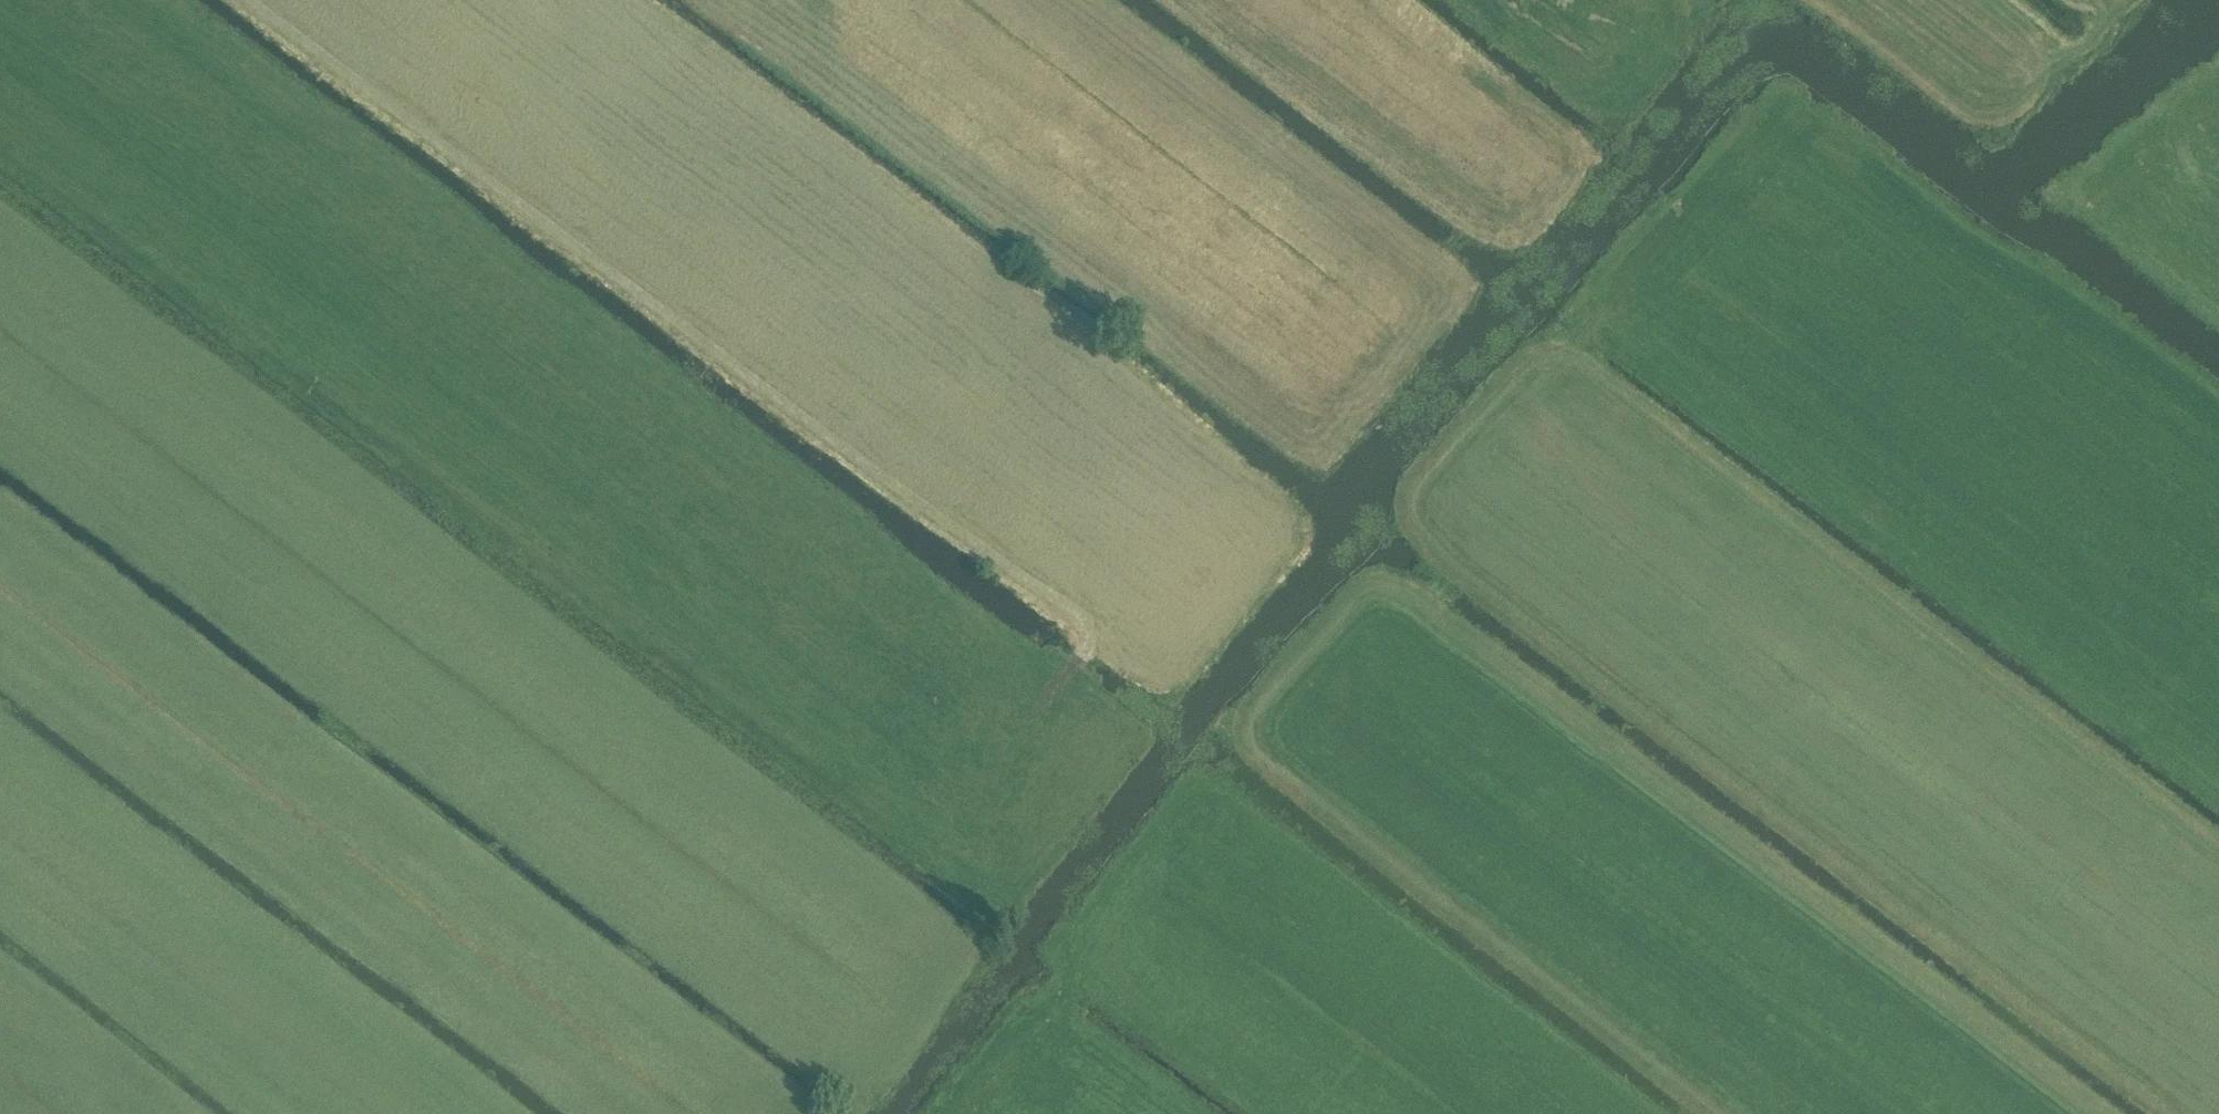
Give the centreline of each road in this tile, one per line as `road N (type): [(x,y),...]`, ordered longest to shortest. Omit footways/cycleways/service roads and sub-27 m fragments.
road 1 (track): [(253,0),(1122,655)]
road 2 (track): [(850,1113),(1015,895),(1067,679)]

